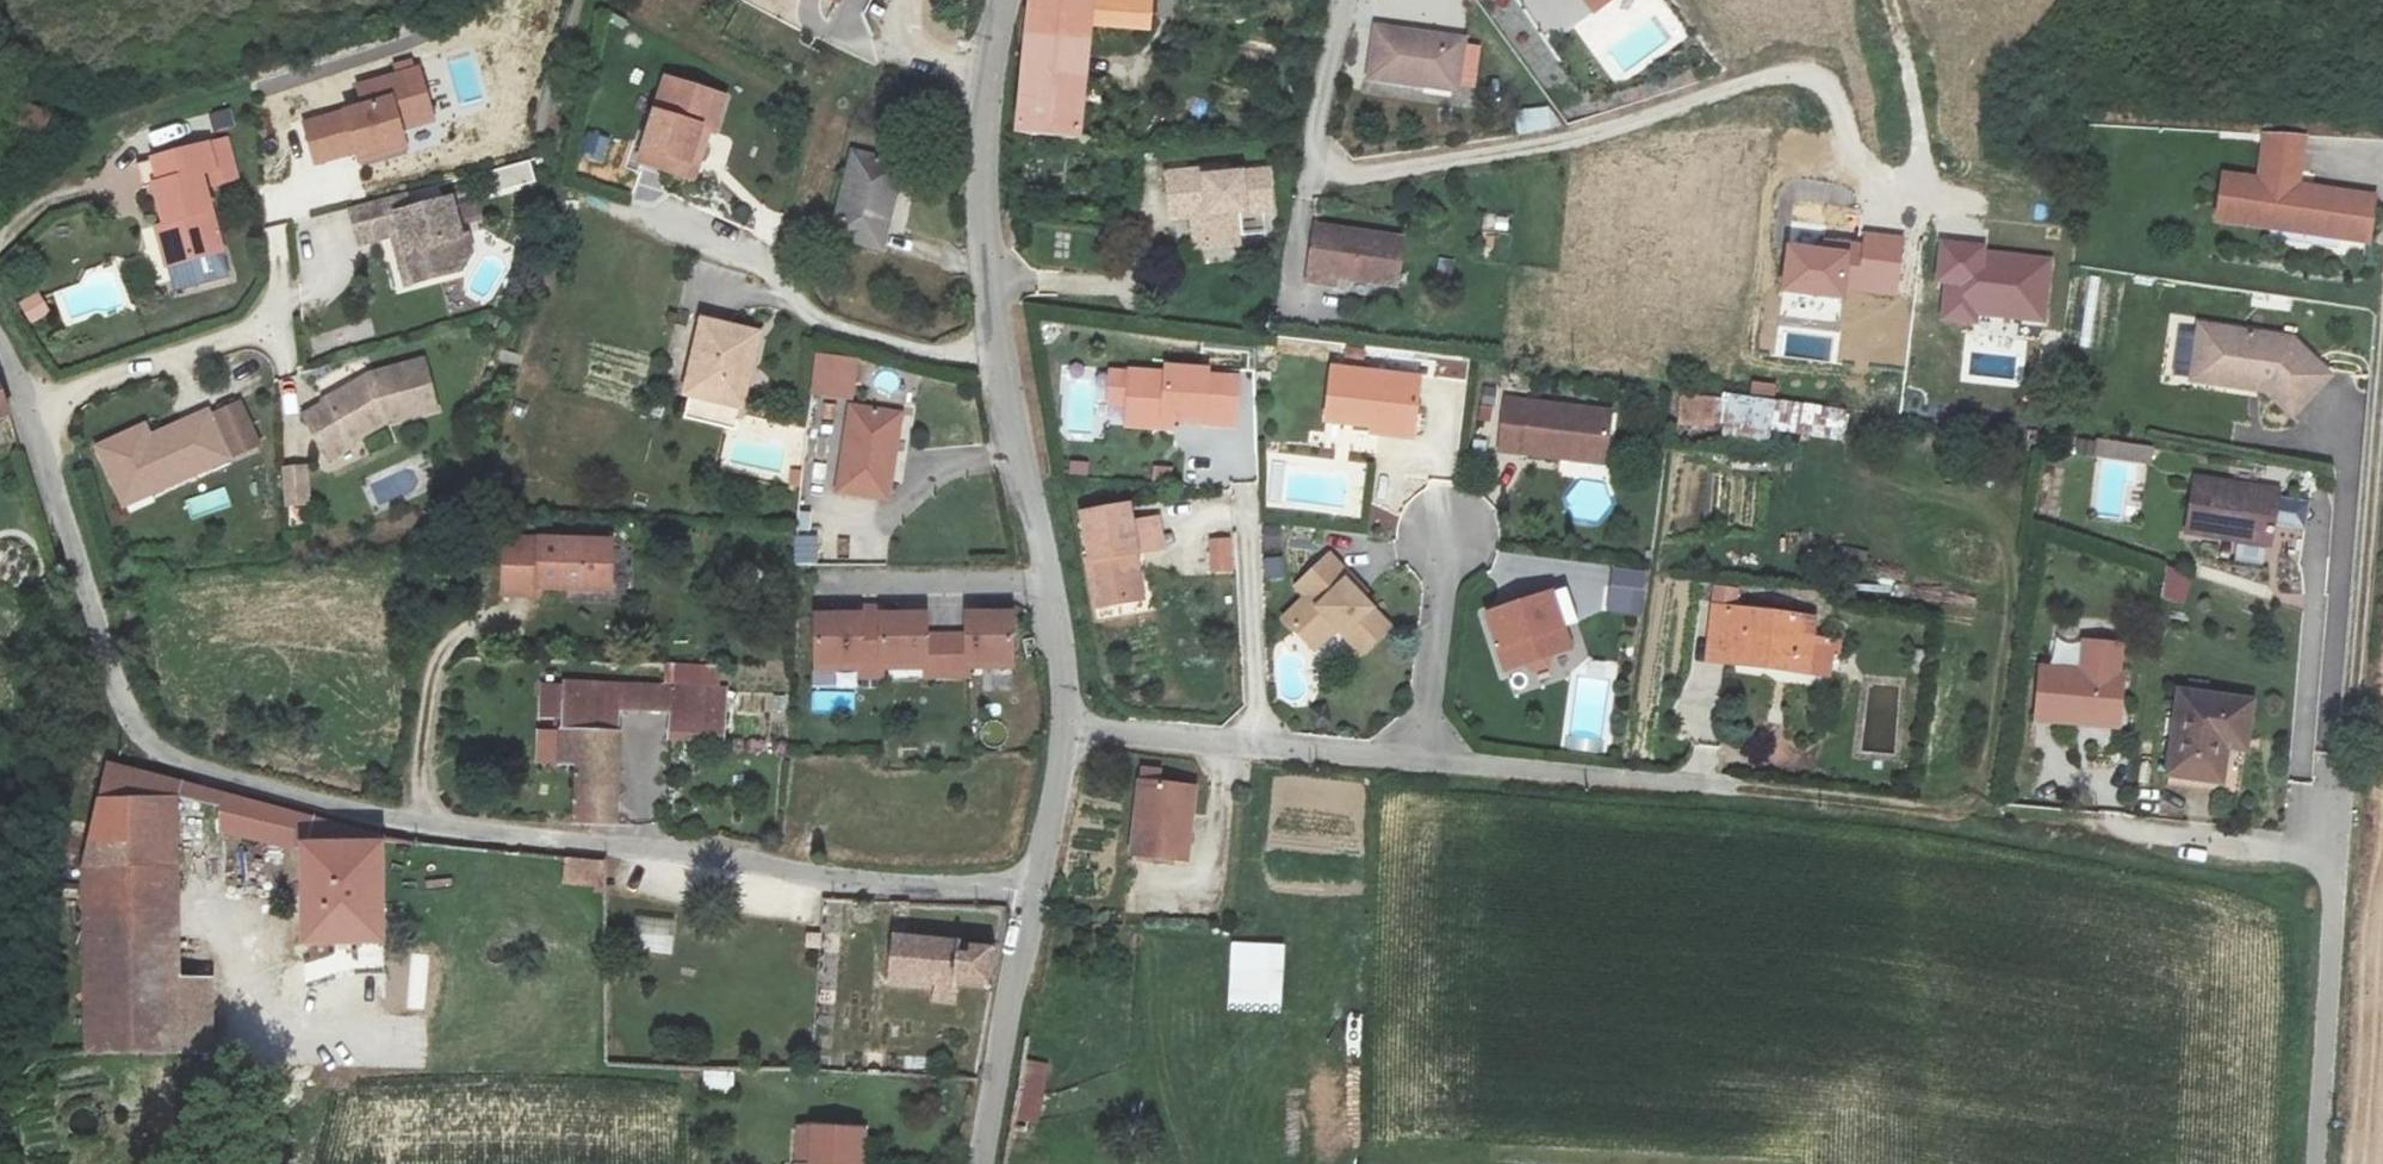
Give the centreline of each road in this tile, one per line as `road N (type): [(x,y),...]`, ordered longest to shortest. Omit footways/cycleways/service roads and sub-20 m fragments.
road 1 (unclassified): [(25,410),(114,684),(132,721),(168,756),(283,794),(428,825),(772,865),(840,883),(1034,894)]
road 2 (unclassified): [(1069,726),(1046,542),(995,297),(1012,0)]
road 3 (residential): [(1069,726),(1418,765)]
road 4 (residential): [(1418,765),(1763,798)]
road 5 (residential): [(2333,852),(2314,1163)]
road 6 (unclassified): [(982,1163),(1034,894)]
road 7 (residential): [(268,334),(25,410)]
road 8 (track): [(0,103),(88,119),(91,142),(0,239)]
road 9 (residential): [(1418,765),(1445,537)]
road 10 (residential): [(2117,825),(2333,852)]
road 11 (unclassified): [(1034,894),(1069,726)]

